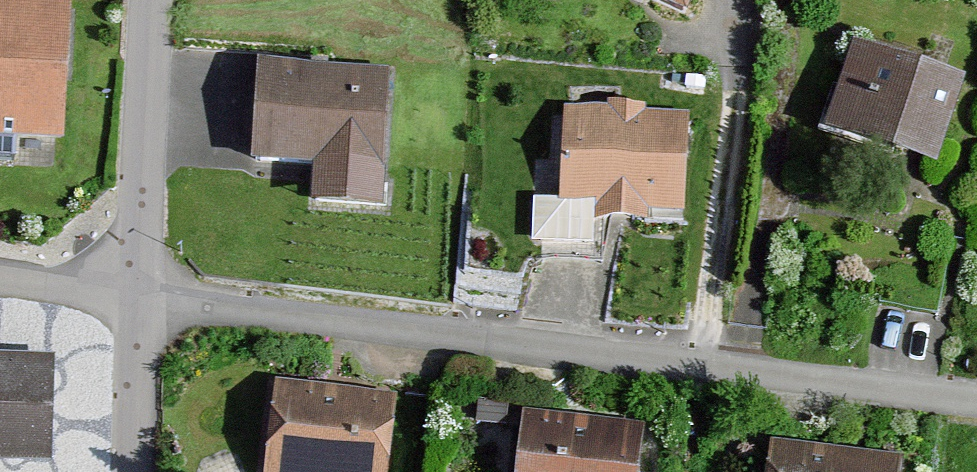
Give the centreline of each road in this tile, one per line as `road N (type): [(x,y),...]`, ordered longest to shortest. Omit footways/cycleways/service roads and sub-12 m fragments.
road 1 (residential): [(141,299),(976,401)]
road 2 (residential): [(141,299),(152,0)]
road 3 (residential): [(136,471),(141,299)]
road 4 (residential): [(0,277),(141,299)]

